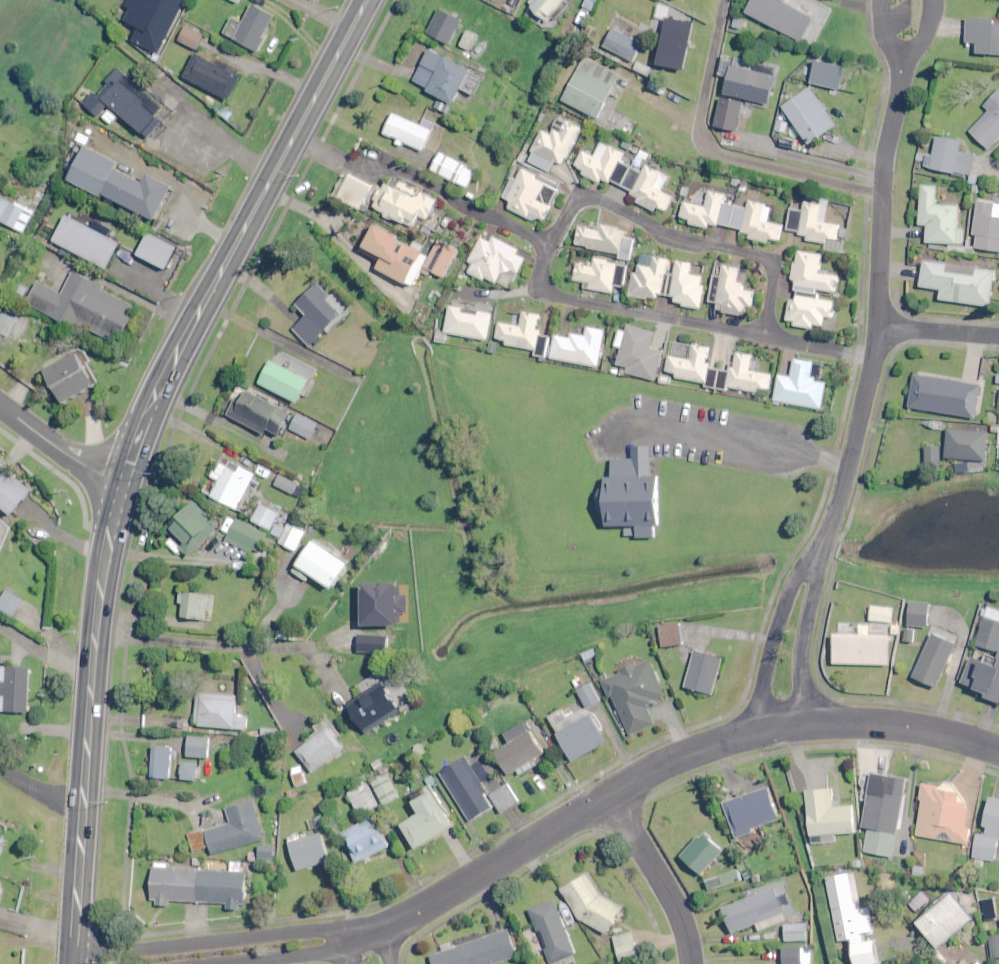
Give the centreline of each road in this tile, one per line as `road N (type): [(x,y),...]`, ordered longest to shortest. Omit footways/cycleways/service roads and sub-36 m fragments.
road 1 (primary): [(120,480),(97,640),(78,948)]
road 2 (primary): [(295,137),(167,363),(120,480)]
road 3 (residential): [(550,248),(575,200),(587,197),(664,237),(766,262),(773,273),(762,337)]
road 4 (residential): [(550,248),(390,166),(353,169),(295,137)]
road 5 (residential): [(762,337),(542,290),(539,270),(550,248)]
road 6 (residential): [(609,797),(381,930)]
road 7 (residential): [(78,948),(338,939)]
road 8 (residential): [(880,331),(885,161),(903,74)]
road 9 (residential): [(810,568),(834,514),(873,363)]
road 10 (residential): [(998,751),(916,730),(806,725)]
road 11 (residential): [(609,797),(673,902),(691,963)]
road 12 (residential): [(759,730),(781,617),(810,568)]
road 13 (residential): [(759,730),(688,753),(609,797)]
road 14 (residential): [(810,568),(816,582),(802,652),(806,725)]
road 15 (primary): [(367,0),(295,137)]
road 16 (residential): [(120,480),(77,461),(0,406)]

